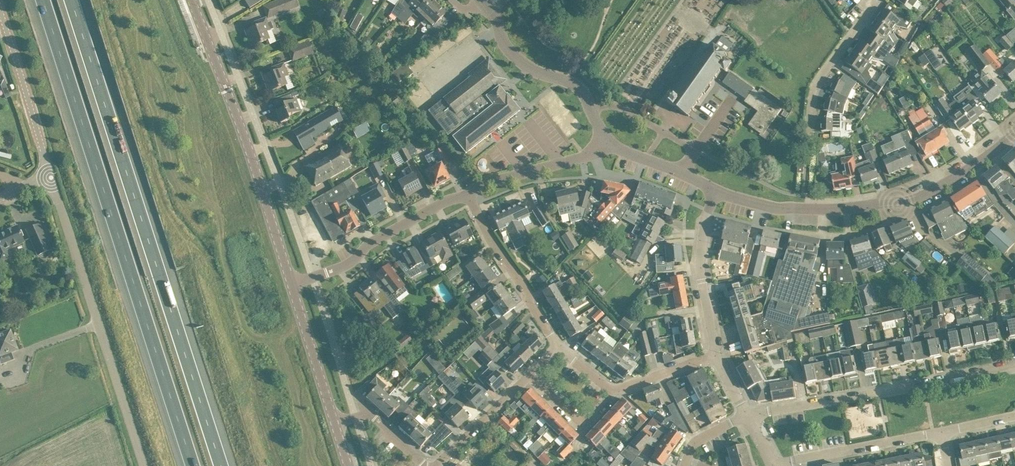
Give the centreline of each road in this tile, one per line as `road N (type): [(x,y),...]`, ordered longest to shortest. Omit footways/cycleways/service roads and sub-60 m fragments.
road 1 (motorway): [(224,465),(74,0)]
road 2 (motorway): [(43,0),(192,465)]
road 3 (tertiary): [(715,191),(777,208),(919,198),(961,175),(1014,127)]
road 4 (unclassified): [(143,465),(52,178)]
road 5 (residential): [(744,415),(1014,362)]
road 6 (tertiary): [(227,91),(292,284)]
road 7 (residential): [(292,284),(348,263),(372,242),(468,194)]
road 8 (tertiary): [(606,143),(580,89),(512,54),(490,5)]
road 9 (residential): [(468,194),(558,346)]
road 10 (residential): [(772,464),(943,432)]
road 11 (unclassified): [(52,178),(0,13)]
road 12 (residential): [(814,153),(821,91),(882,0)]
road 13 (residential): [(716,356),(700,260),(715,191)]
road 14 (residential): [(468,194),(606,143)]
road 15 (tertiary): [(292,284),(334,423)]
road 16 (residential): [(436,465),(529,375)]

